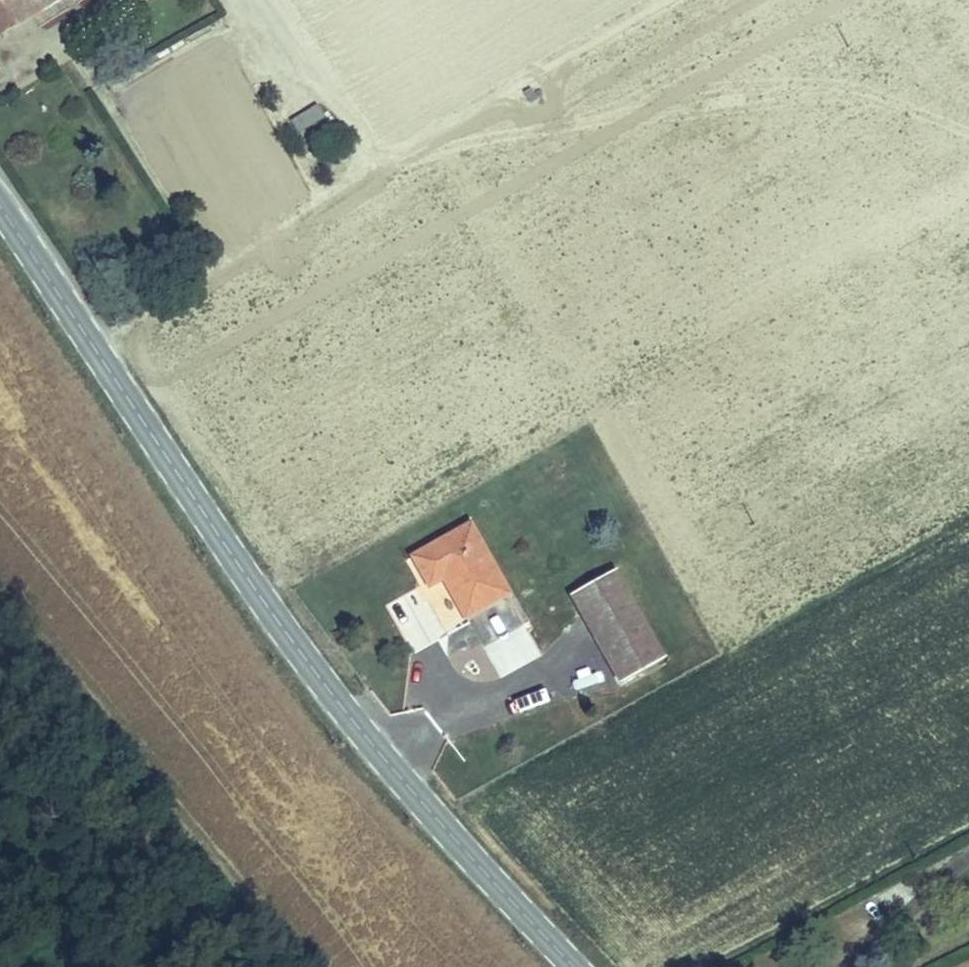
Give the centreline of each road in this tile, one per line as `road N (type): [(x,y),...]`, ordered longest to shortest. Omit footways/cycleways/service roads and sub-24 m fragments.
road 1 (tertiary): [(0,214),(246,578),(393,768),(577,966)]

